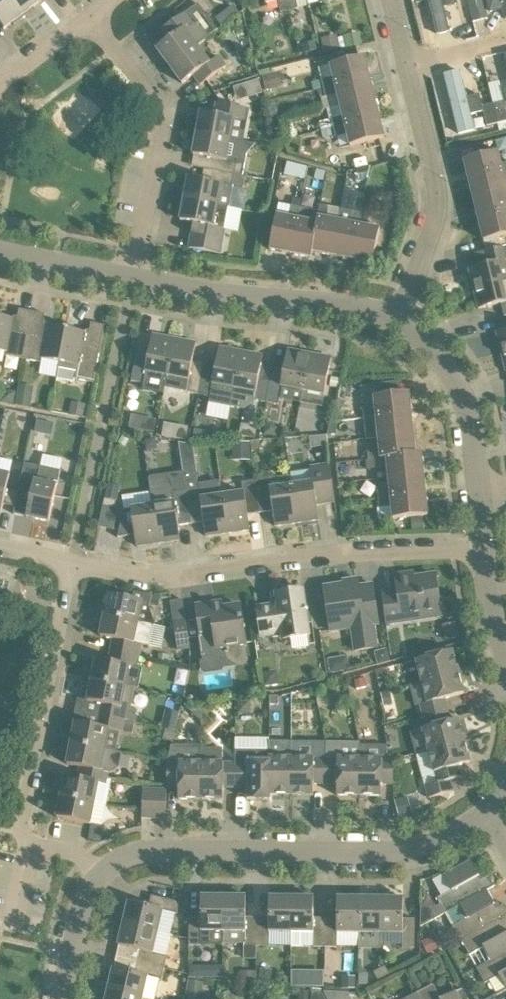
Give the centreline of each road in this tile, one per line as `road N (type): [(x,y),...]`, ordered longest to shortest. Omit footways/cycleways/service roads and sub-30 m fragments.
road 1 (residential): [(70,564),(167,575),(325,553),(484,548)]
road 2 (residential): [(94,873),(134,858),(428,848),(486,815)]
road 3 (residential): [(397,319),(434,209),(434,176),(391,0)]
road 4 (residential): [(133,276),(154,162),(155,102),(84,22)]
road 5 (residential): [(70,564),(19,840)]
road 6 (residential): [(397,319),(365,306),(133,276)]
road 7 (residential): [(477,491),(465,409),(437,354),(397,319)]
road 8 (residential): [(133,276),(0,249)]
road 9 (residential): [(57,998),(76,906),(94,873)]

